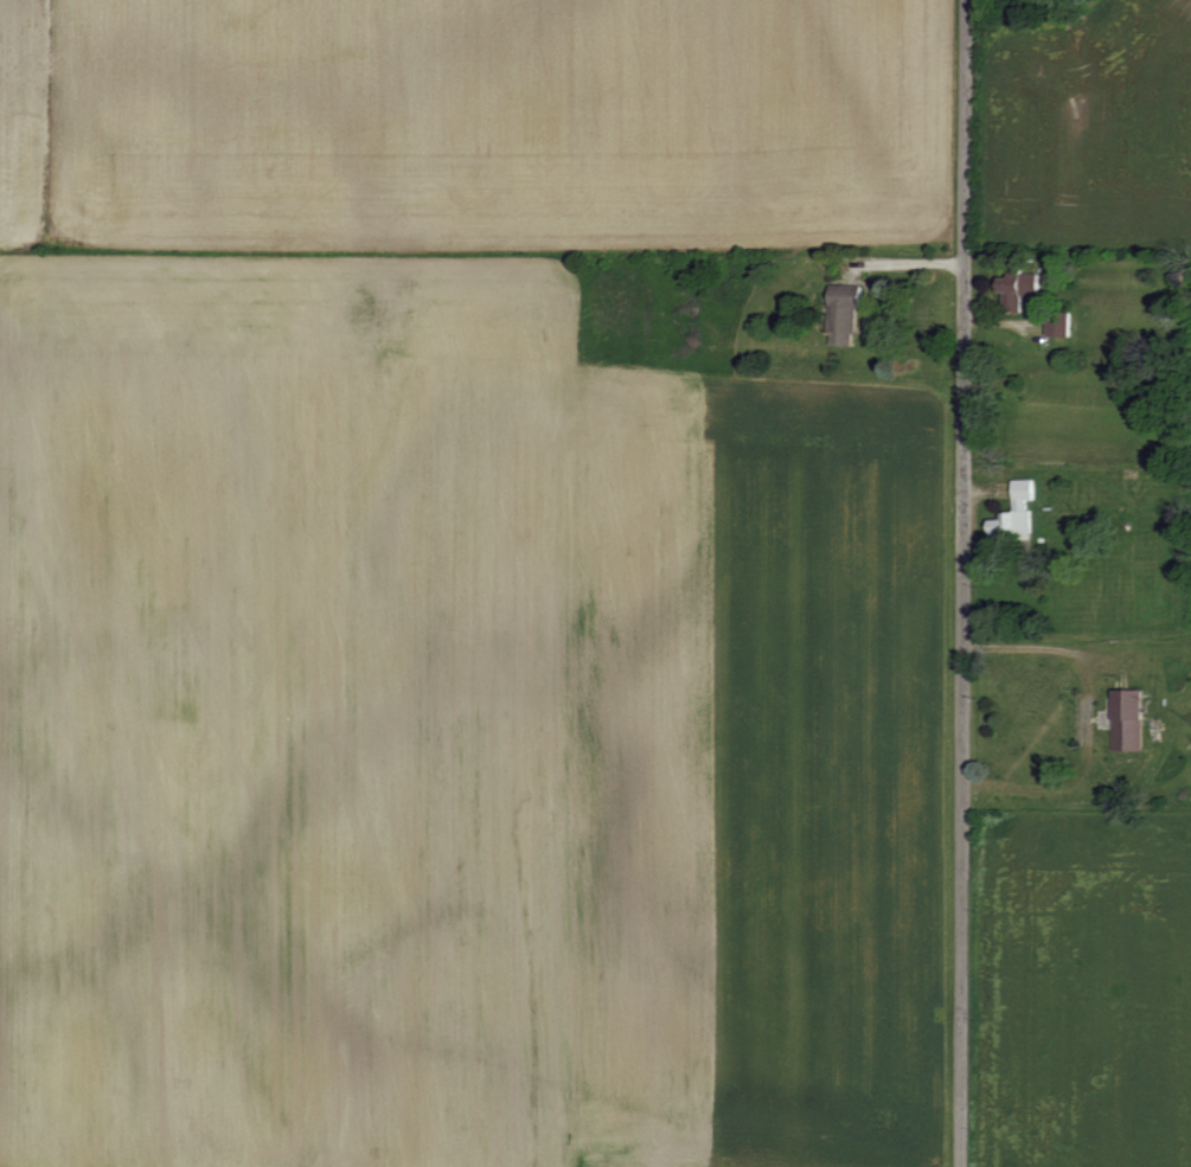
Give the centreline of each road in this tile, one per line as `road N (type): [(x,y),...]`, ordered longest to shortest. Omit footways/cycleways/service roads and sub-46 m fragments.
road 1 (tertiary): [(962,1166),(965,249)]
road 2 (tertiary): [(965,249),(966,0)]

